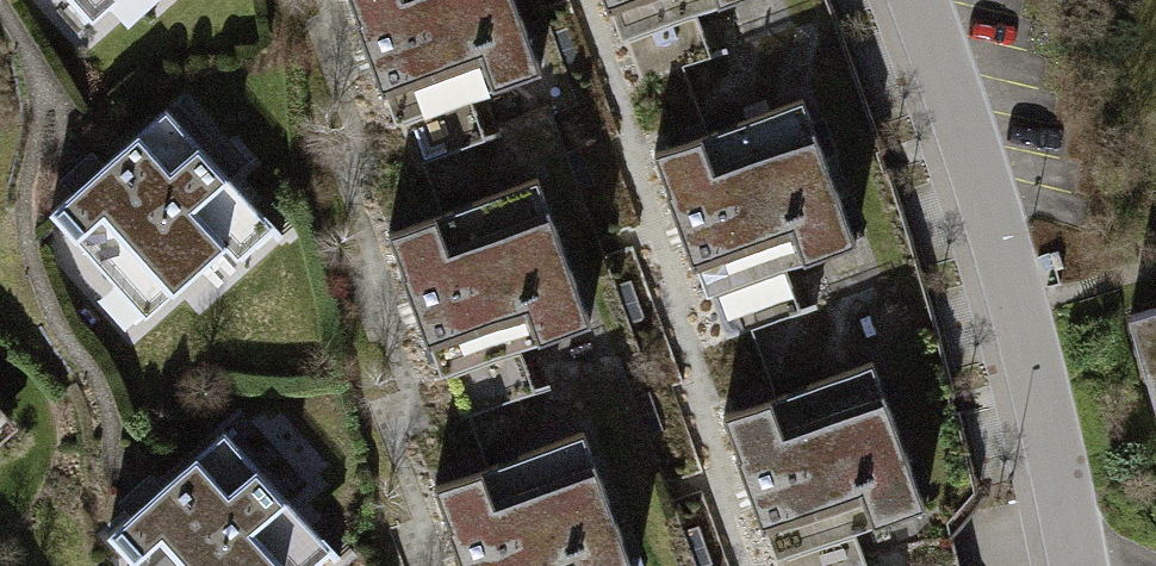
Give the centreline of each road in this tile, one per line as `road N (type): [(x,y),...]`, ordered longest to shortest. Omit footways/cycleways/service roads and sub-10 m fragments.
road 1 (residential): [(913,0),(1019,307),(1075,565)]

